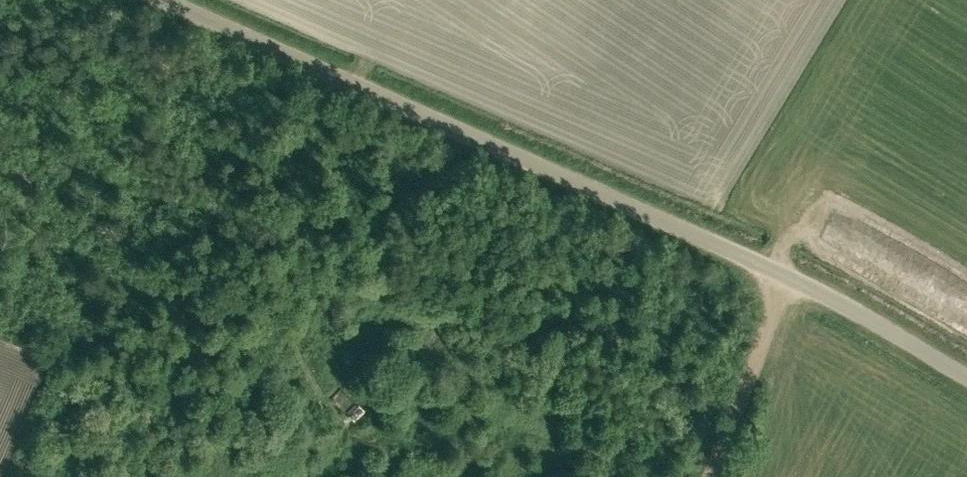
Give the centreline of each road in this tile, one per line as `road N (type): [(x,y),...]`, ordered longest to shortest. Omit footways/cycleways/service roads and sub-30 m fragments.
road 1 (unclassified): [(966,380),(793,276),(164,0)]
road 2 (track): [(793,276),(707,476)]

